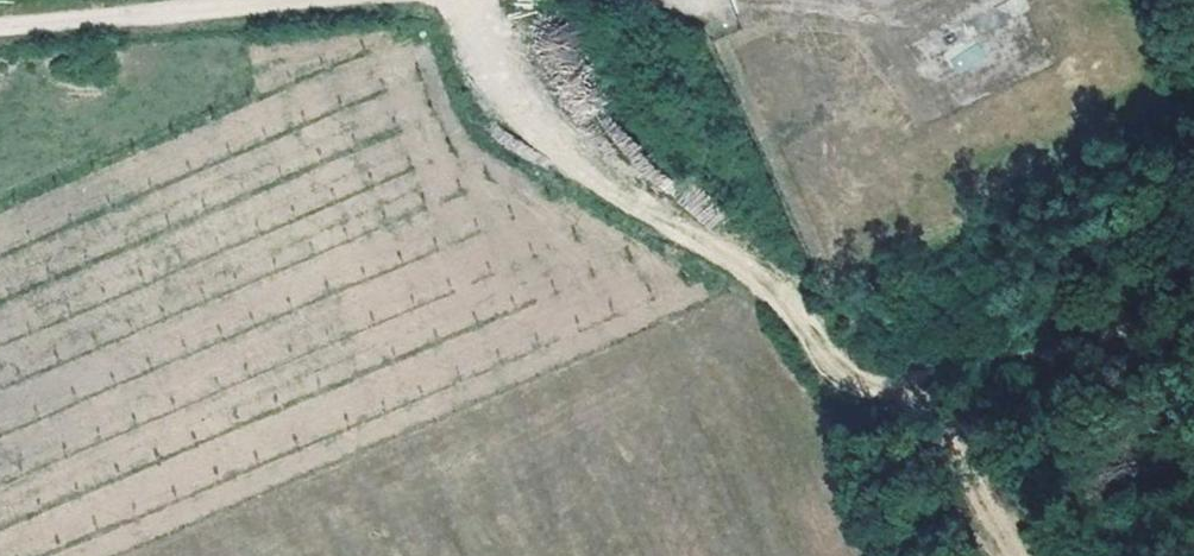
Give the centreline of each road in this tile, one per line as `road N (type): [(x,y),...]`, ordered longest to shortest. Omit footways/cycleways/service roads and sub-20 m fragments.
road 1 (track): [(452,0),(525,118),(638,202),(762,276),(868,400),(976,555)]
road 2 (track): [(0,17),(197,0)]
road 3 (track): [(773,0),(935,10)]

